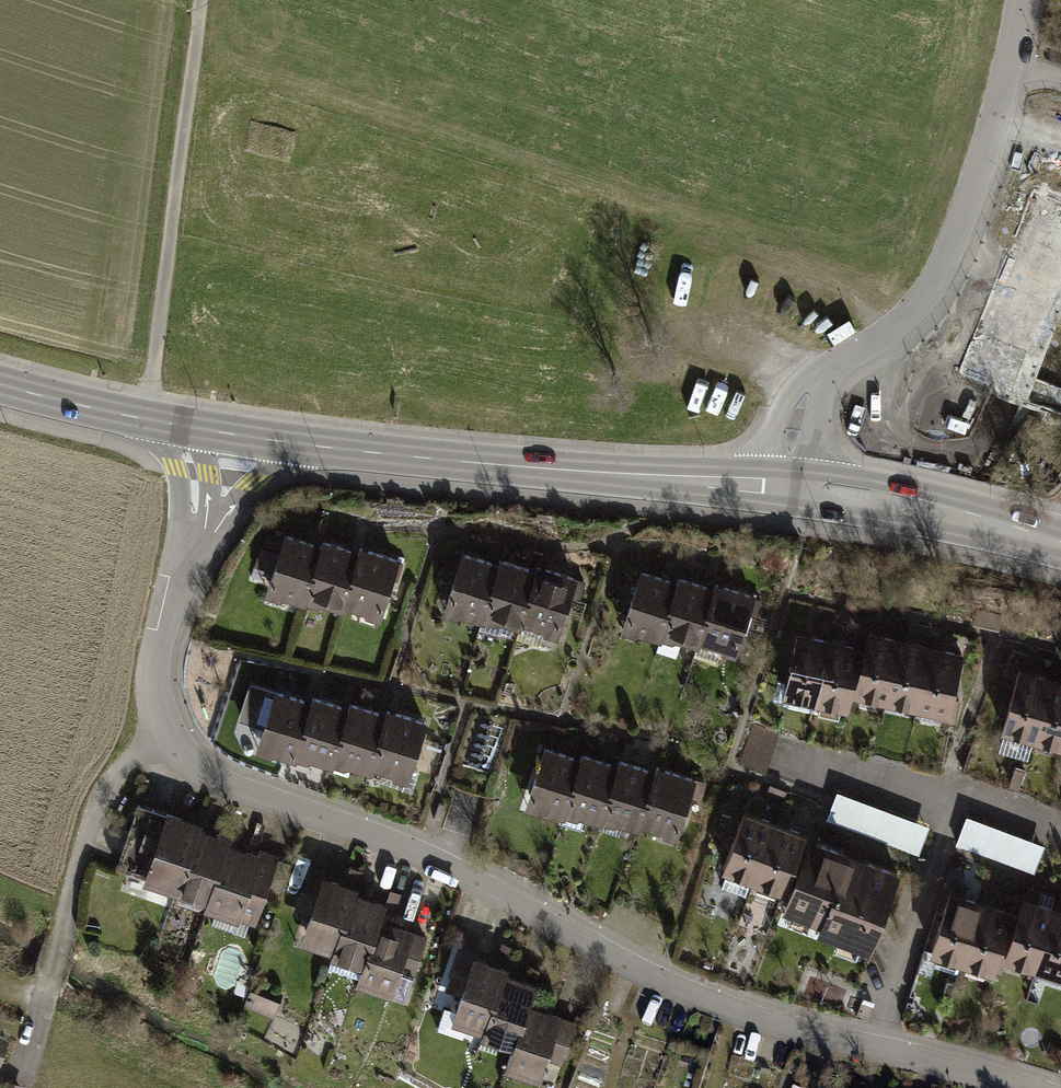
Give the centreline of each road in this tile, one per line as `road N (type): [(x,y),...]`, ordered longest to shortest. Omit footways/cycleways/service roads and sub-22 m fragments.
road 1 (residential): [(1042,1087),(727,1009),(658,981),(415,850),(221,784),(190,764),(167,735)]
road 2 (primary): [(220,433),(787,487)]
road 3 (residential): [(787,487),(797,419),(811,391),(870,357),(940,275),(1008,69)]
road 4 (track): [(196,0),(148,421)]
road 5 (residential): [(167,735),(122,771),(94,810),(21,1080)]
road 6 (residential): [(220,433),(201,518),(158,640),(155,688),(167,735)]
road 7 (primary): [(787,487),(949,512),(1060,543)]
road 8 (primary): [(0,384),(220,433)]

